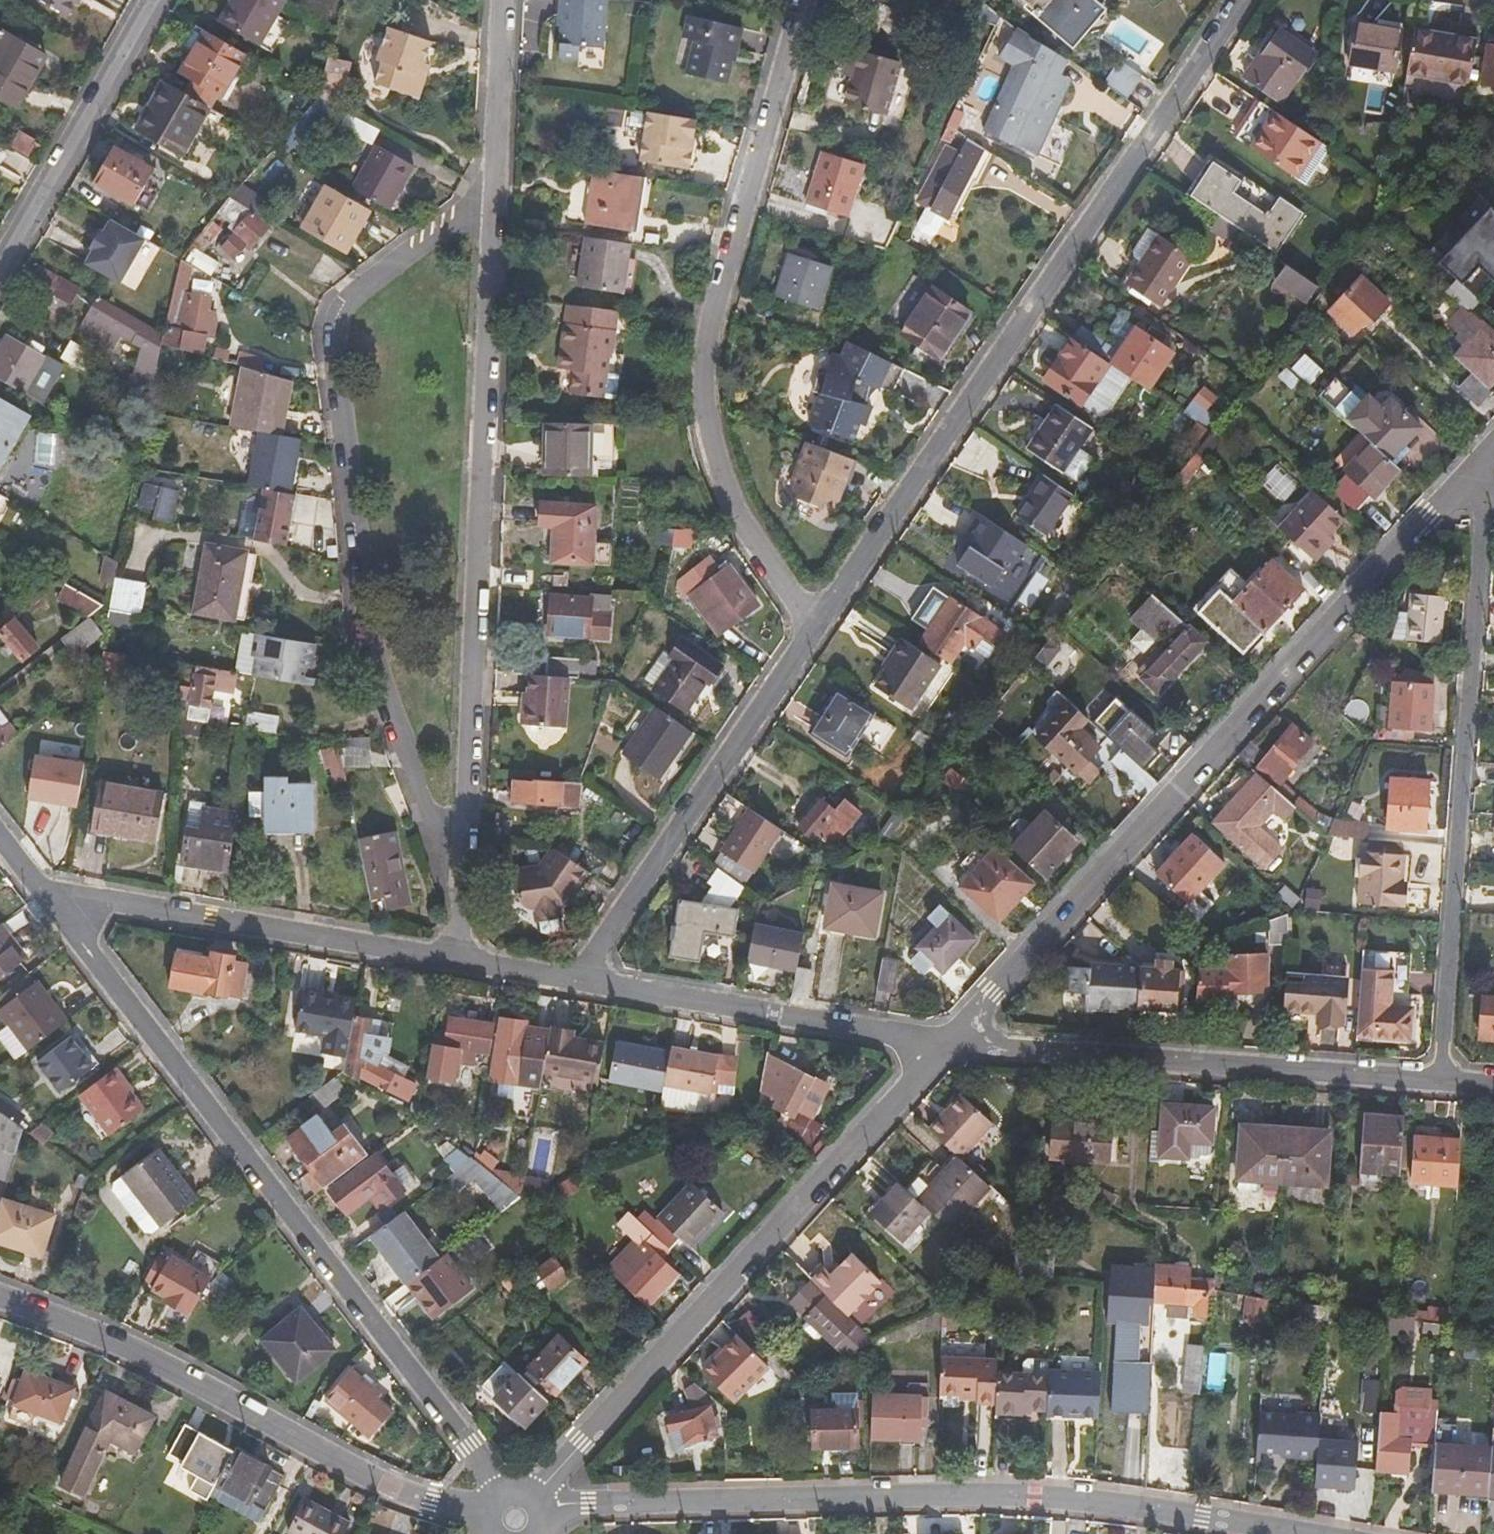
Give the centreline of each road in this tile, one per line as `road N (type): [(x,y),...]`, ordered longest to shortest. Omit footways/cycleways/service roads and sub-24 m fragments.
road 1 (residential): [(1310,1533),(1037,1496),(522,1507)]
road 2 (residential): [(1241,0),(808,628)]
road 3 (residential): [(487,197),(347,300),(333,345),(371,653),(431,831),(466,843)]
road 4 (residential): [(955,1043),(1465,485)]
road 5 (residential): [(74,920),(499,1487),(522,1507)]
road 6 (residential): [(800,0),(722,280),(707,346),(705,413),(725,489),(808,628)]
road 7 (residential): [(487,197),(466,843)]
road 8 (residential): [(522,1507),(955,1043)]
road 9 (residential): [(1439,1080),(1482,499)]
road 10 (residential): [(522,1507),(426,1502),(236,1406),(0,1306)]
road 11 (residential): [(1439,1080),(955,1043)]
road 12 (residential): [(808,628),(569,978)]
road 13 (residential): [(74,920),(105,905),(458,960)]
road 14 (residential): [(569,978),(955,1043)]
road 15 (residential): [(154,0),(0,272)]
road 16 (residential): [(499,0),(487,197)]

